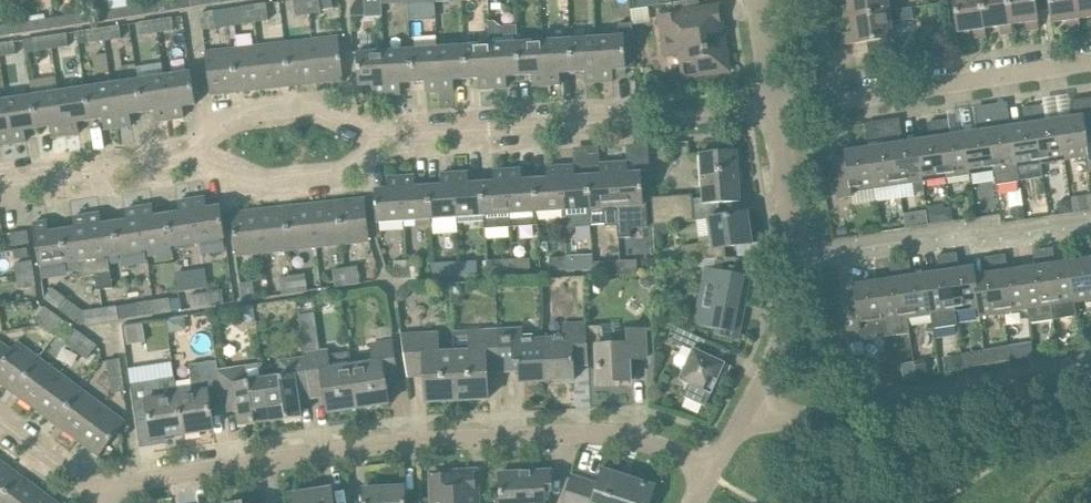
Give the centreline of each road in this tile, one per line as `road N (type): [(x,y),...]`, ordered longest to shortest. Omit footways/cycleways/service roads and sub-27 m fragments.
road 1 (residential): [(96,493),(412,441),(602,435),(659,444),(712,469)]
road 2 (residential): [(394,135),(778,108)]
road 3 (residential): [(1090,362),(738,428)]
road 4 (residential): [(1090,215),(796,261)]
road 5 (residential): [(832,99),(1090,61)]
road 6 (residential): [(162,157),(227,188),(338,178),(394,135)]
road 7 (residential): [(162,157),(208,123),(310,103),(394,135)]
road 8 (residential): [(738,428),(790,313),(796,261)]
road 9 (residential): [(0,186),(162,157)]
road 10 (residential): [(796,261),(778,108)]

